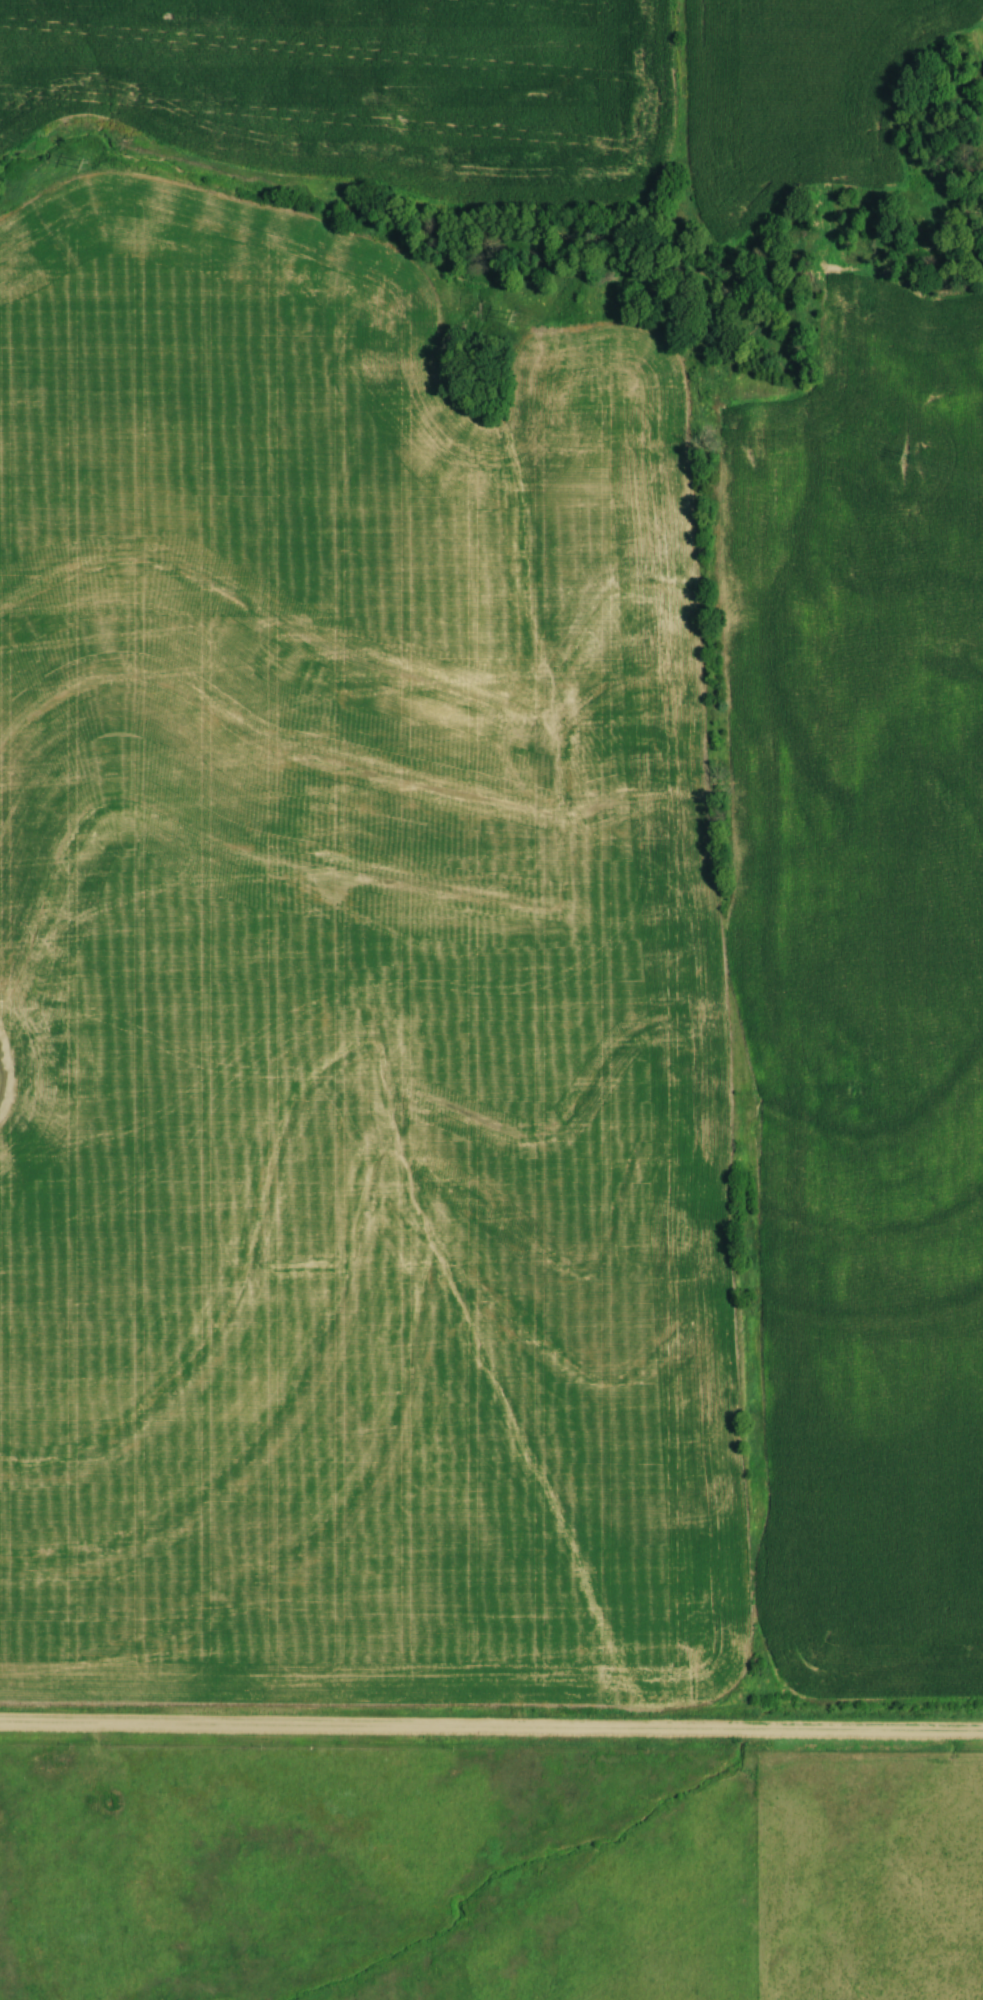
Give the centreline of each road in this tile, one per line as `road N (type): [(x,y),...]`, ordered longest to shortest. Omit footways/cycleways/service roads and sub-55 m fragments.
road 1 (residential): [(982,1731),(0,1724)]

